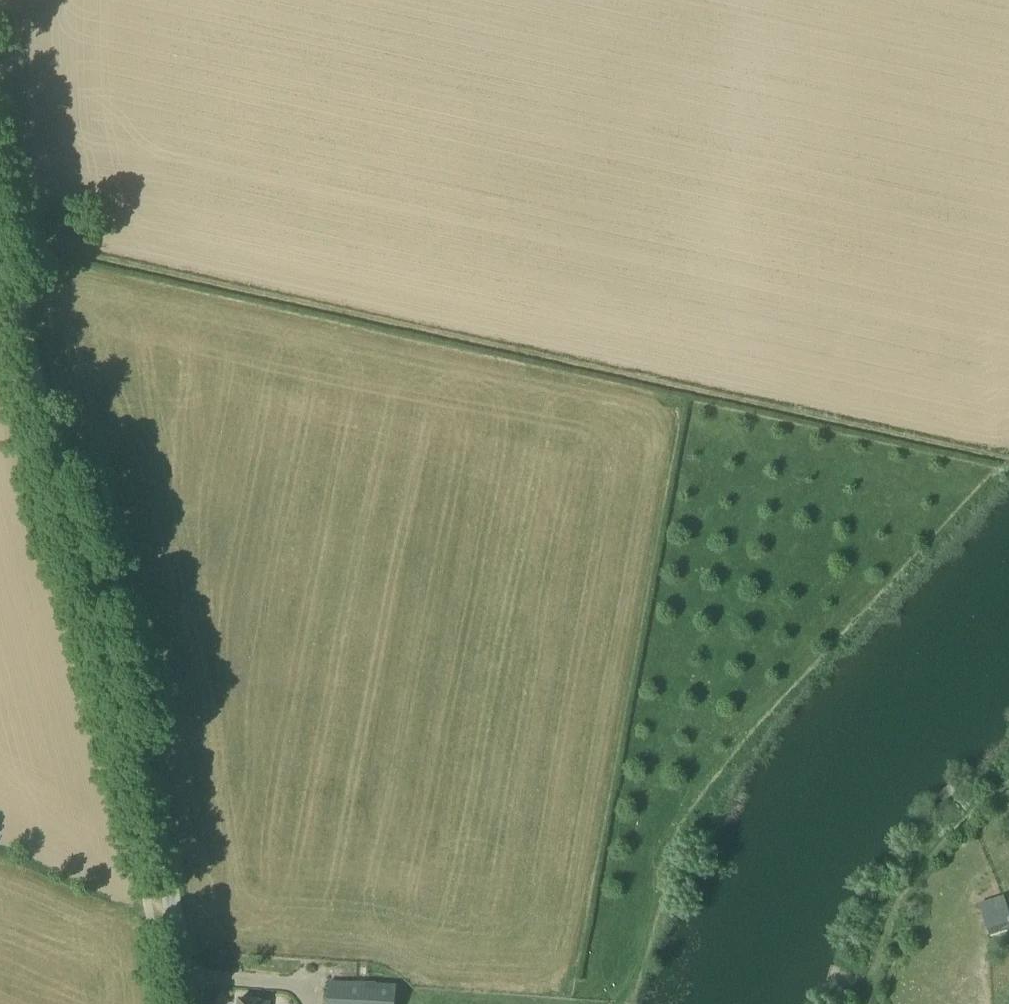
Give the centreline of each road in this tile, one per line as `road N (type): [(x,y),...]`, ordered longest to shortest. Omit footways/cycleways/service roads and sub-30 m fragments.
road 1 (tertiary): [(189,1003),(165,845),(0,210)]

